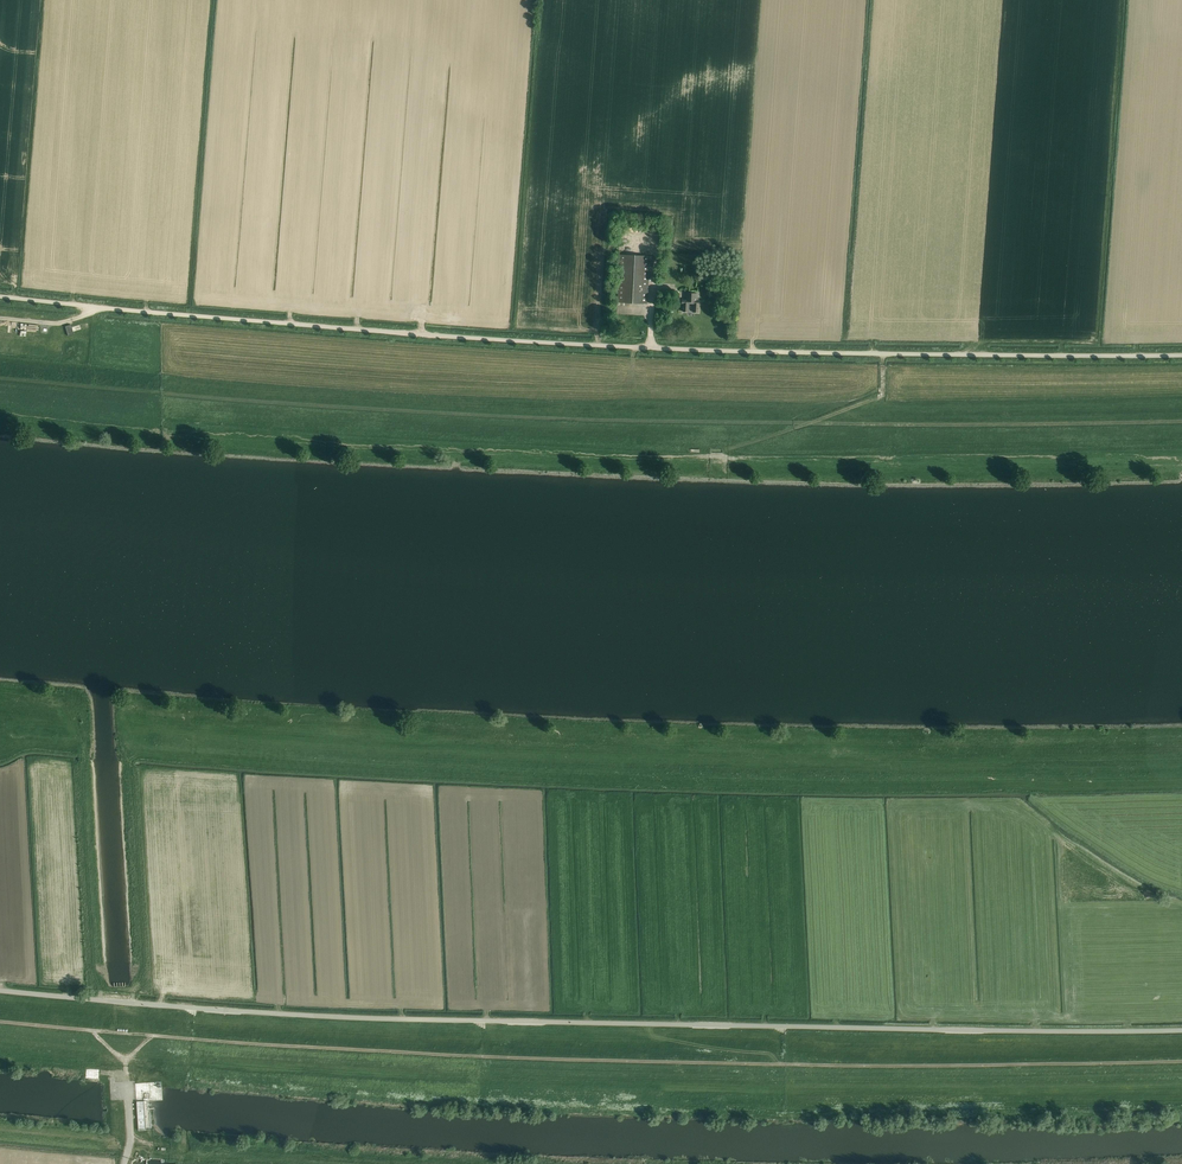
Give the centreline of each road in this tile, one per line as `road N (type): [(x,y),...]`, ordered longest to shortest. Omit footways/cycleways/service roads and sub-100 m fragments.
road 1 (unclassified): [(1181,355),(610,346),(0,296)]
road 2 (tertiary): [(1181,1030),(399,1019),(152,1004)]
road 3 (tertiary): [(0,990),(152,1004)]

